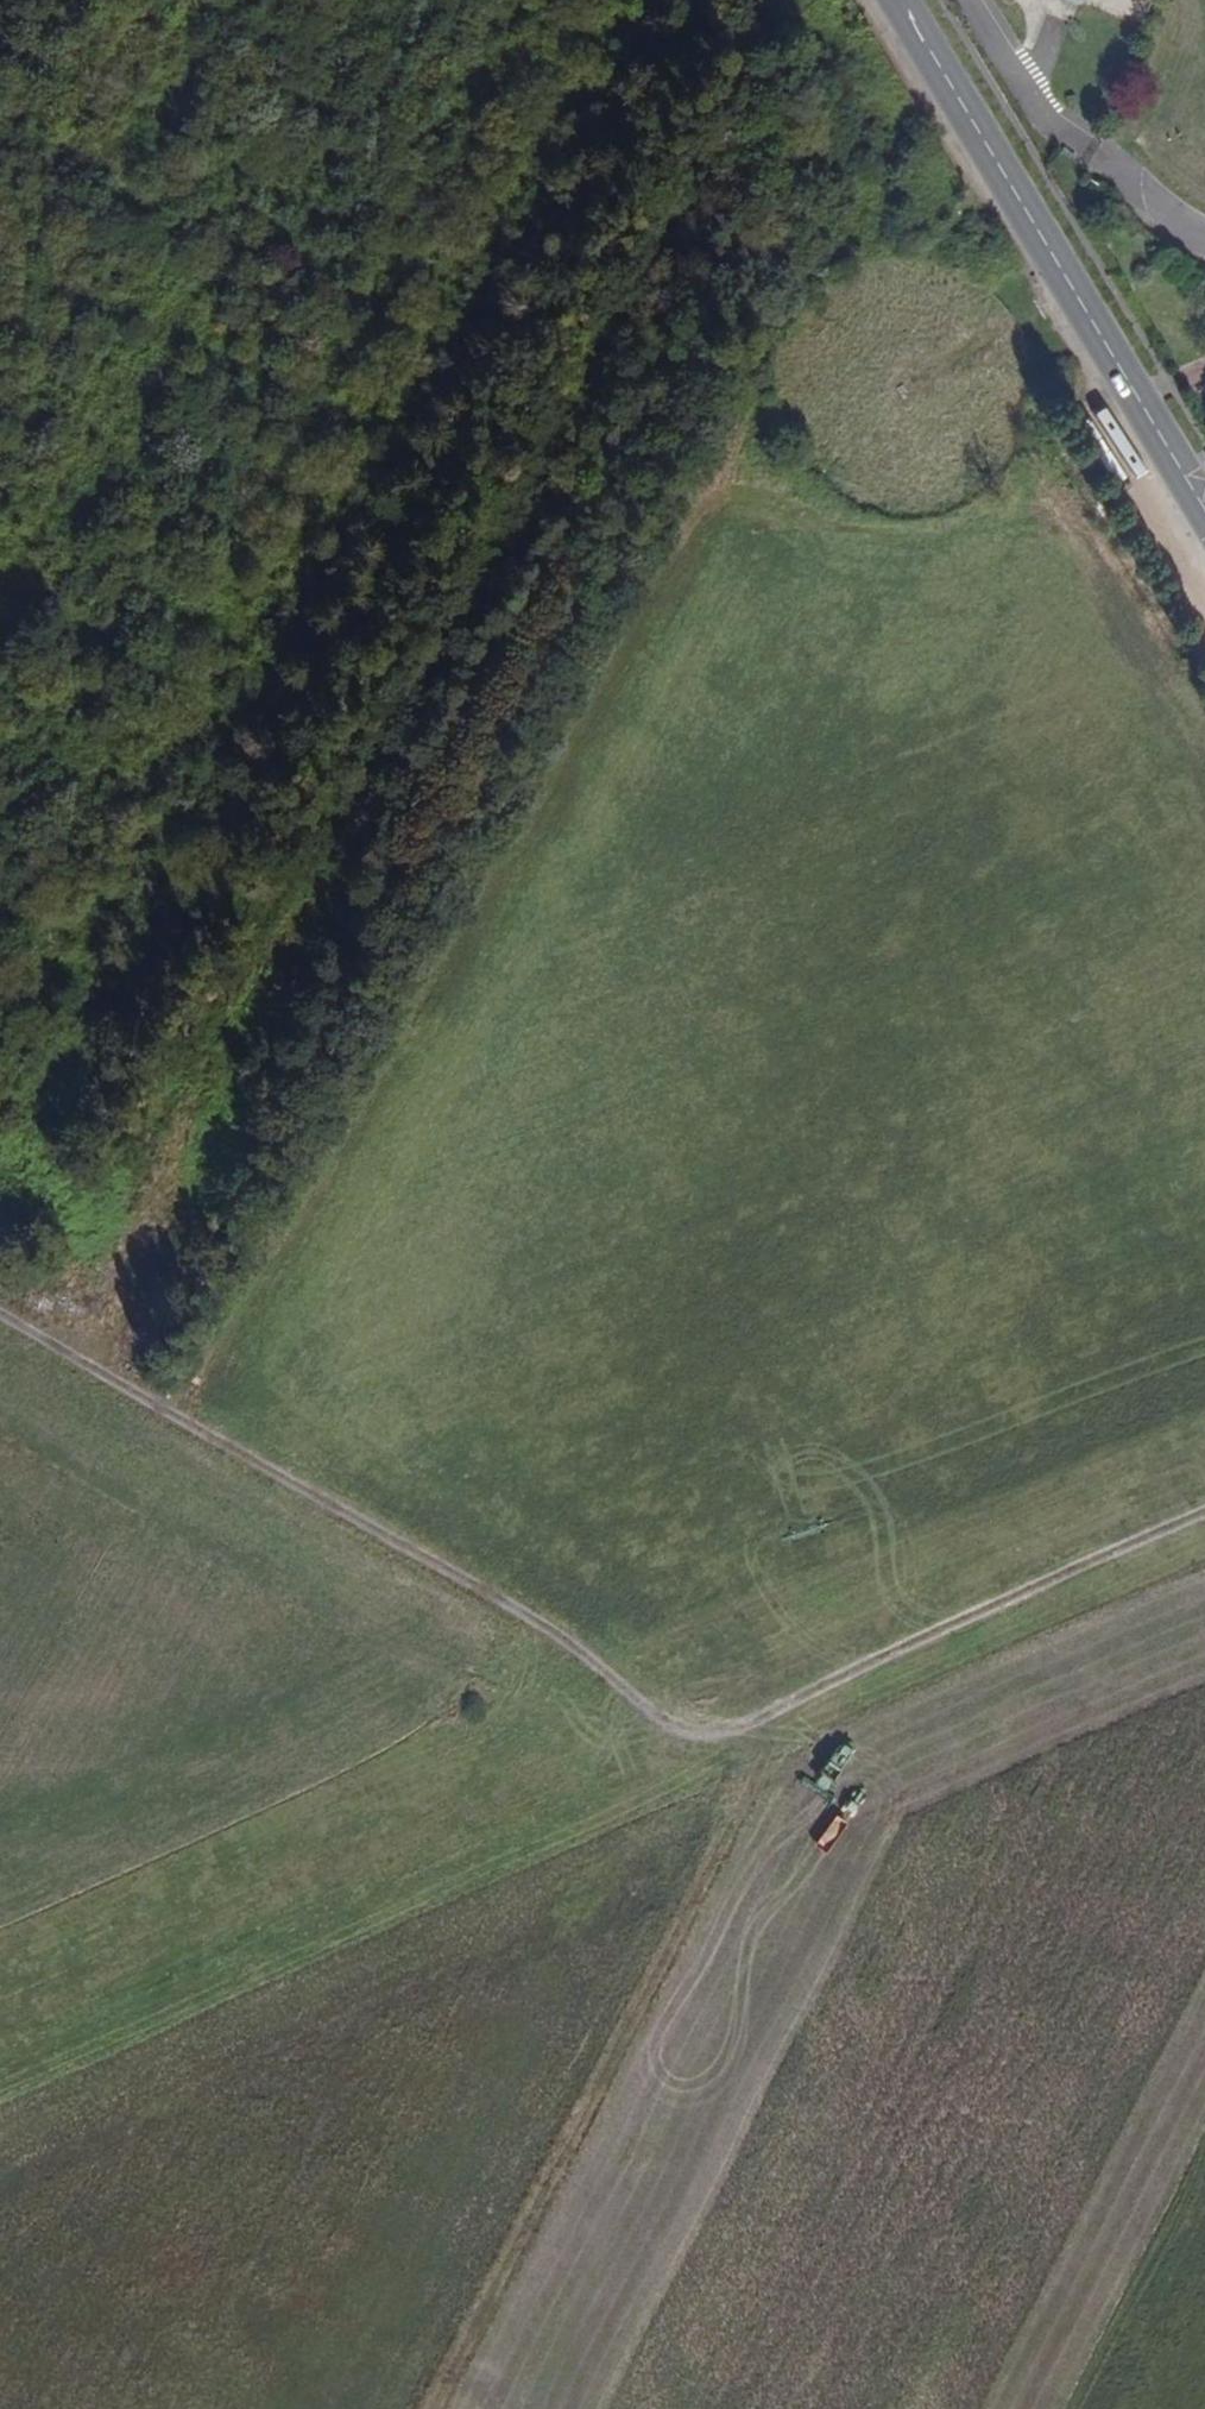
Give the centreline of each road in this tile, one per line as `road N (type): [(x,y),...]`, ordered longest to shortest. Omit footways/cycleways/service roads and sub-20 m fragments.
road 1 (unclassified): [(1204,1524),(849,1673),(734,1736),(684,1728),(570,1642),(0,1322)]
road 2 (tertiary): [(899,0),(1204,506)]

